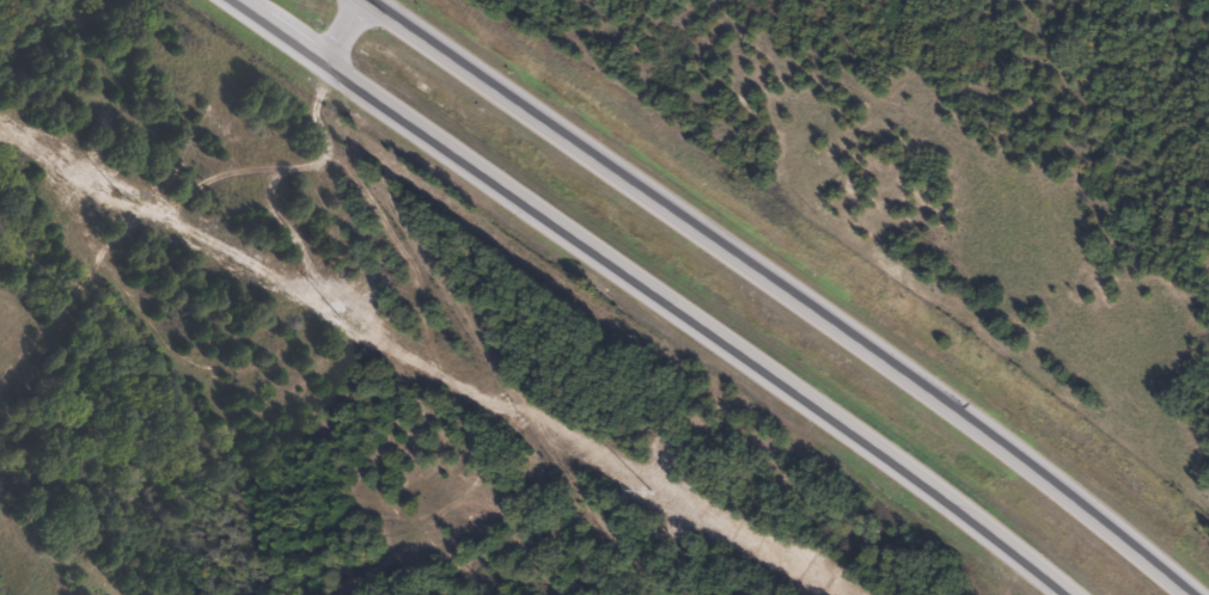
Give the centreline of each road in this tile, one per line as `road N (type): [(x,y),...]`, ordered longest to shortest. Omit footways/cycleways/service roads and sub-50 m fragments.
road 1 (trunk): [(1198,594),(936,382),(365,0)]
road 2 (trunk): [(288,36),(1074,594)]

